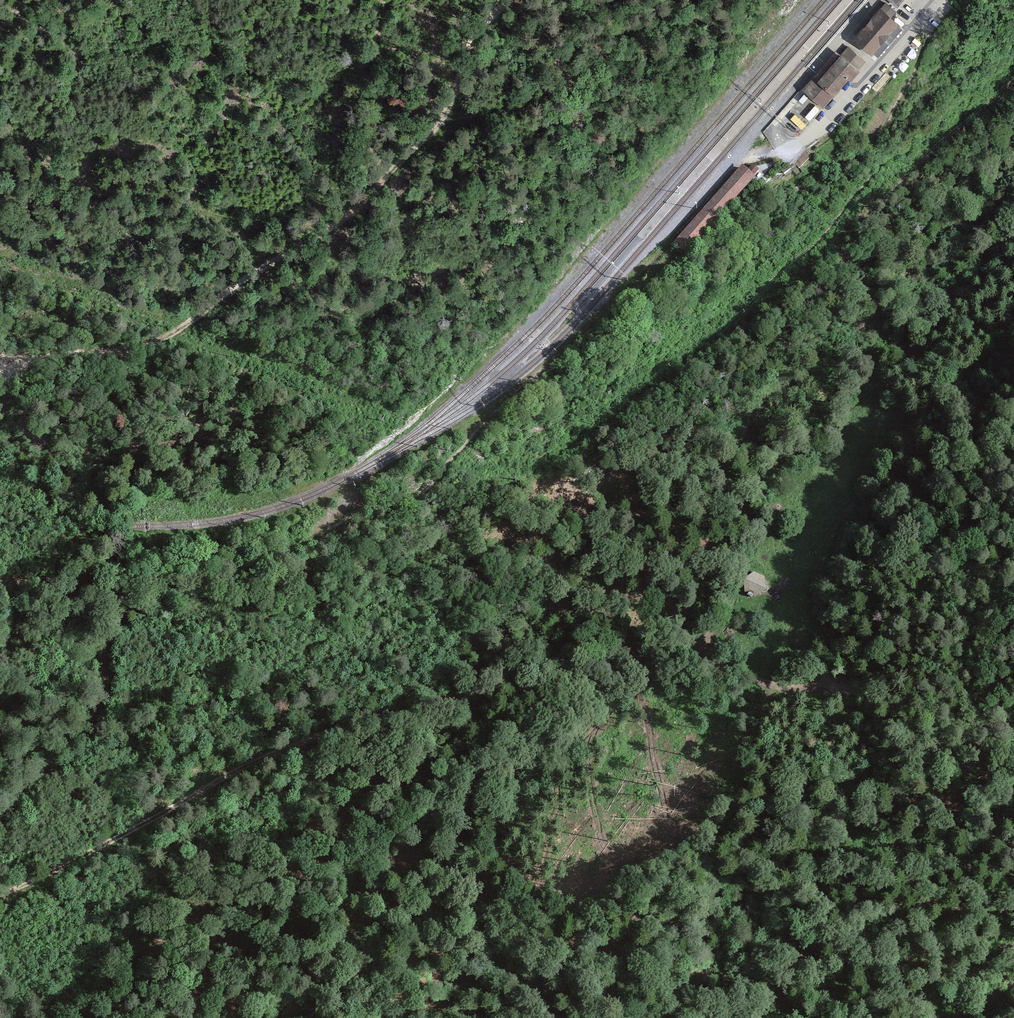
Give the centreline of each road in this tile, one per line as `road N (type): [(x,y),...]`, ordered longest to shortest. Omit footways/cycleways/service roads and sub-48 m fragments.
road 1 (track): [(0,820),(84,739),(98,711),(109,643),(132,608),(269,562),(356,514),(416,497),(606,314),(733,173),(791,148)]
road 2 (track): [(710,661),(642,664),(343,729),(251,763),(0,896)]
road 3 (track): [(0,375),(65,356),(146,348),(346,220),(447,121),(477,39),(514,0)]
road 4 (track): [(1013,238),(980,262),(865,379),(791,465),(749,538),(705,536),(657,485)]
road 5 (track): [(1013,726),(860,693),(783,691)]
road 6 (unclassified): [(791,148),(822,127),(938,0)]

